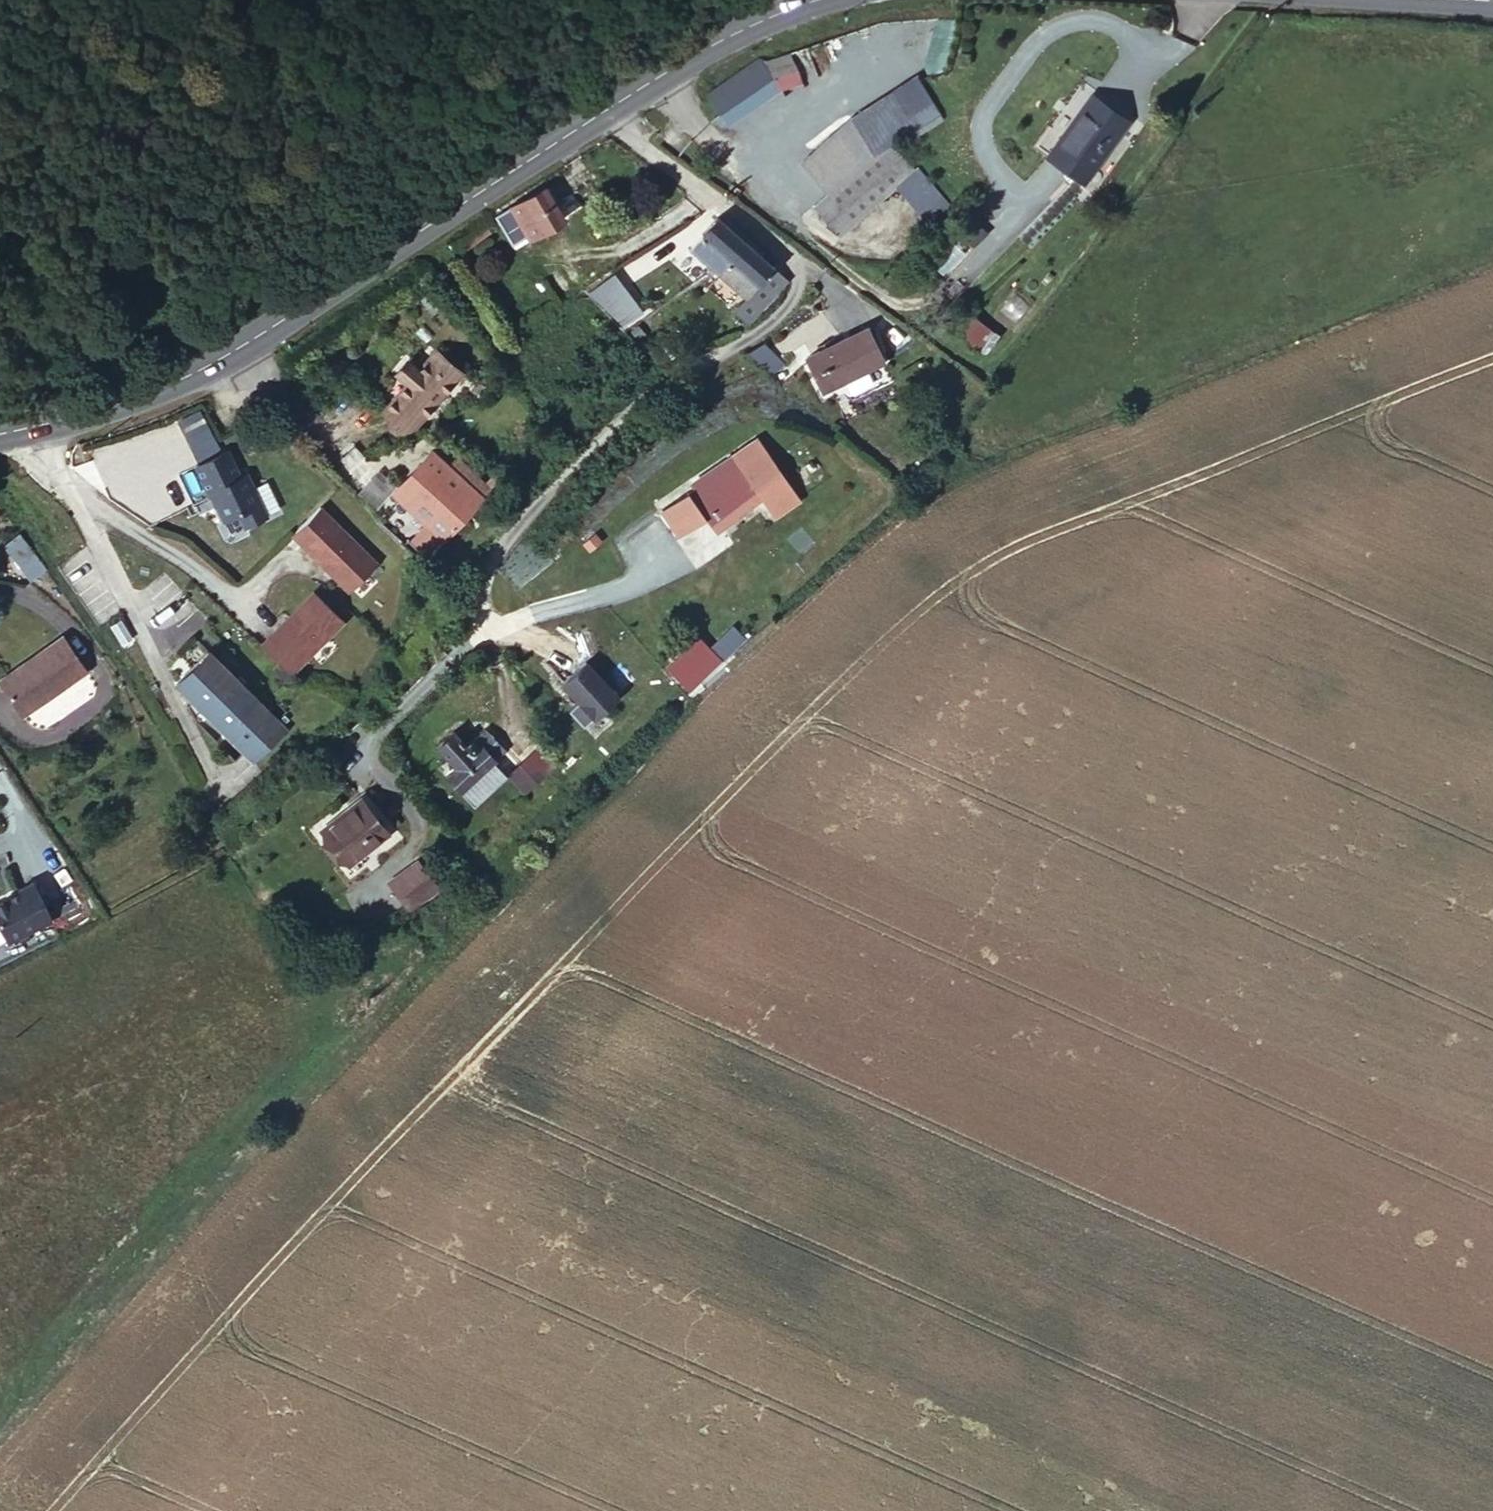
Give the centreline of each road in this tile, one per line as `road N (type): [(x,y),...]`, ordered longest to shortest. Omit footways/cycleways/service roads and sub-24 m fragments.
road 1 (tertiary): [(0,434),(135,400),(218,358),(650,79),(801,0)]

